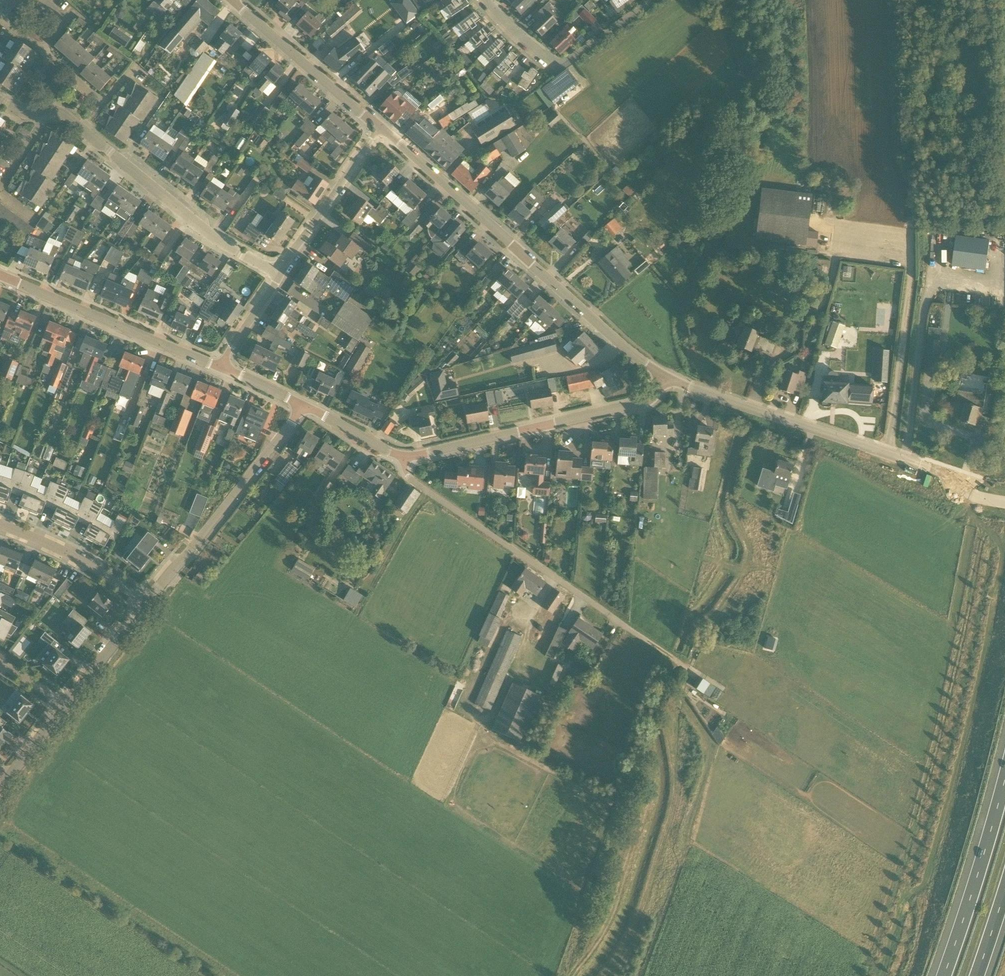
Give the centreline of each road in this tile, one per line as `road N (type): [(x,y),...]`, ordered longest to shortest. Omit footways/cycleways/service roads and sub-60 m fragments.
road 1 (tertiary): [(666,377),(376,130)]
road 2 (residential): [(689,666),(414,486),(400,455)]
road 3 (tertiary): [(1004,501),(666,377)]
road 4 (tertiary): [(400,455),(648,401),(666,377)]
road 5 (unclassified): [(148,604),(301,407)]
road 6 (tertiary): [(218,370),(0,274)]
road 7 (track): [(992,218),(984,0)]
road 8 (unclassified): [(650,0),(564,64),(548,62),(492,0)]
road 9 (motorway): [(1004,779),(944,975)]
road 10 (residential): [(281,276),(160,199),(122,160)]
road 11 (tertiary): [(376,130),(231,0)]
road 12 (residential): [(281,276),(376,130)]
road 13 (unclassified): [(0,527),(48,543),(148,604)]
road 14 (unclassified): [(65,705),(148,604)]

